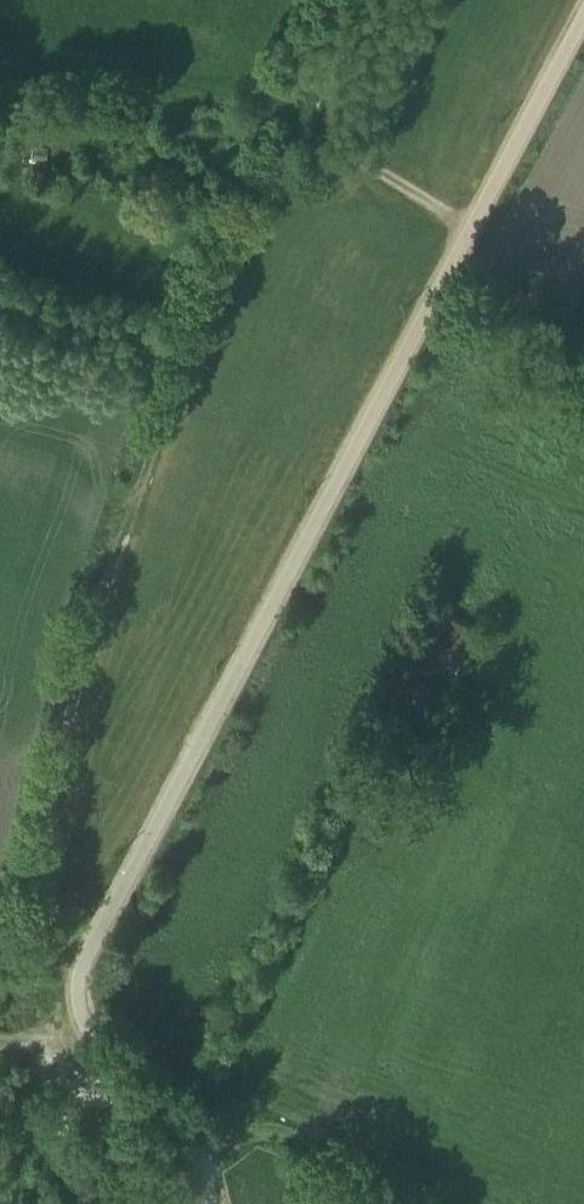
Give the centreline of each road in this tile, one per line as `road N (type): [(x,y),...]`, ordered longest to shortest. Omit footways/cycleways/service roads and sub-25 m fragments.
road 1 (unclassified): [(583,21),(88,952),(79,989),(86,1032),(189,1123),(205,1161),(207,1203)]
road 2 (track): [(347,148),(280,183),(230,241),(81,639),(38,917),(88,952)]
road 3 (track): [(473,228),(253,88)]
road 4 (track): [(583,314),(451,268)]

